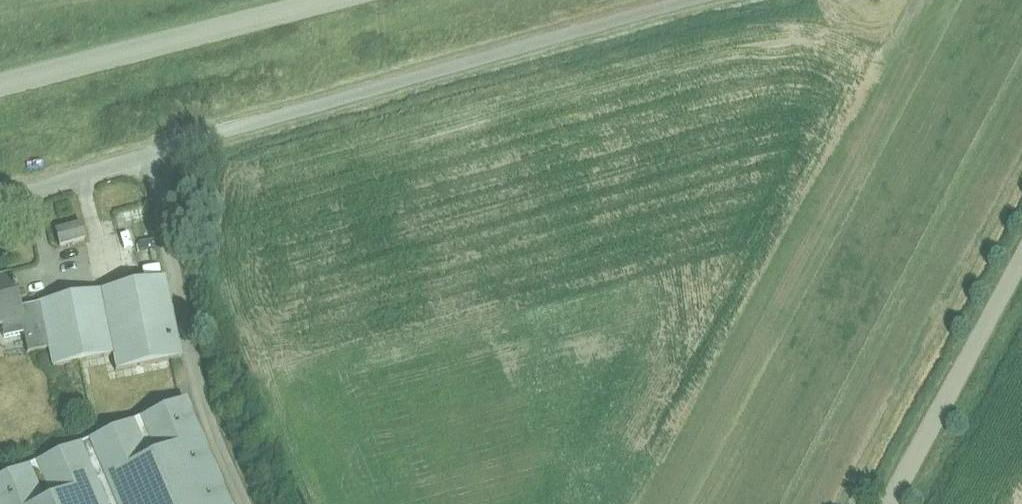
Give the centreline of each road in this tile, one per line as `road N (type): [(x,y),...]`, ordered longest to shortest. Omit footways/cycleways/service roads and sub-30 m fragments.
road 1 (unclassified): [(0,201),(698,0)]
road 2 (tertiary): [(0,86),(347,0)]
road 3 (unclassified): [(889,503),(1021,256)]

